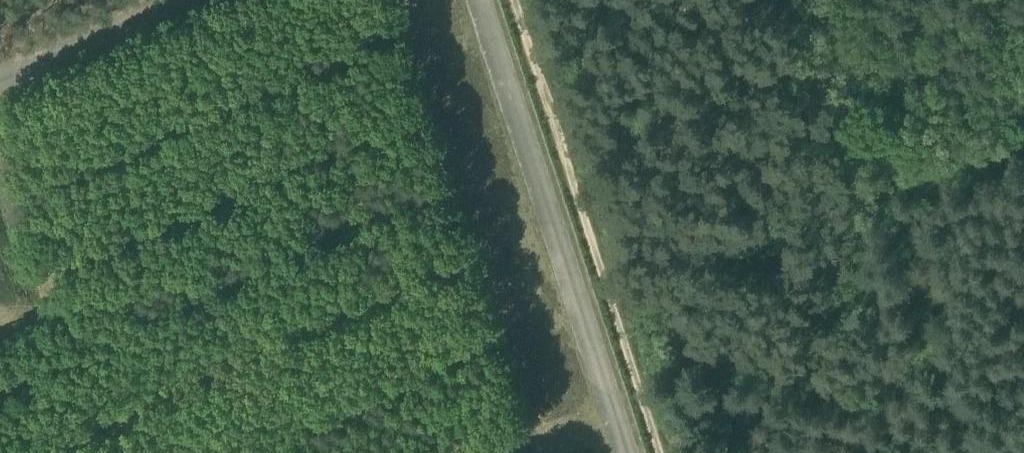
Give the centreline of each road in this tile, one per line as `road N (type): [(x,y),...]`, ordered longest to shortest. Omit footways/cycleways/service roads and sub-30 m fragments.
road 1 (track): [(513,0),(659,452)]
road 2 (track): [(485,0),(629,452)]
road 3 (track): [(0,85),(185,0)]

